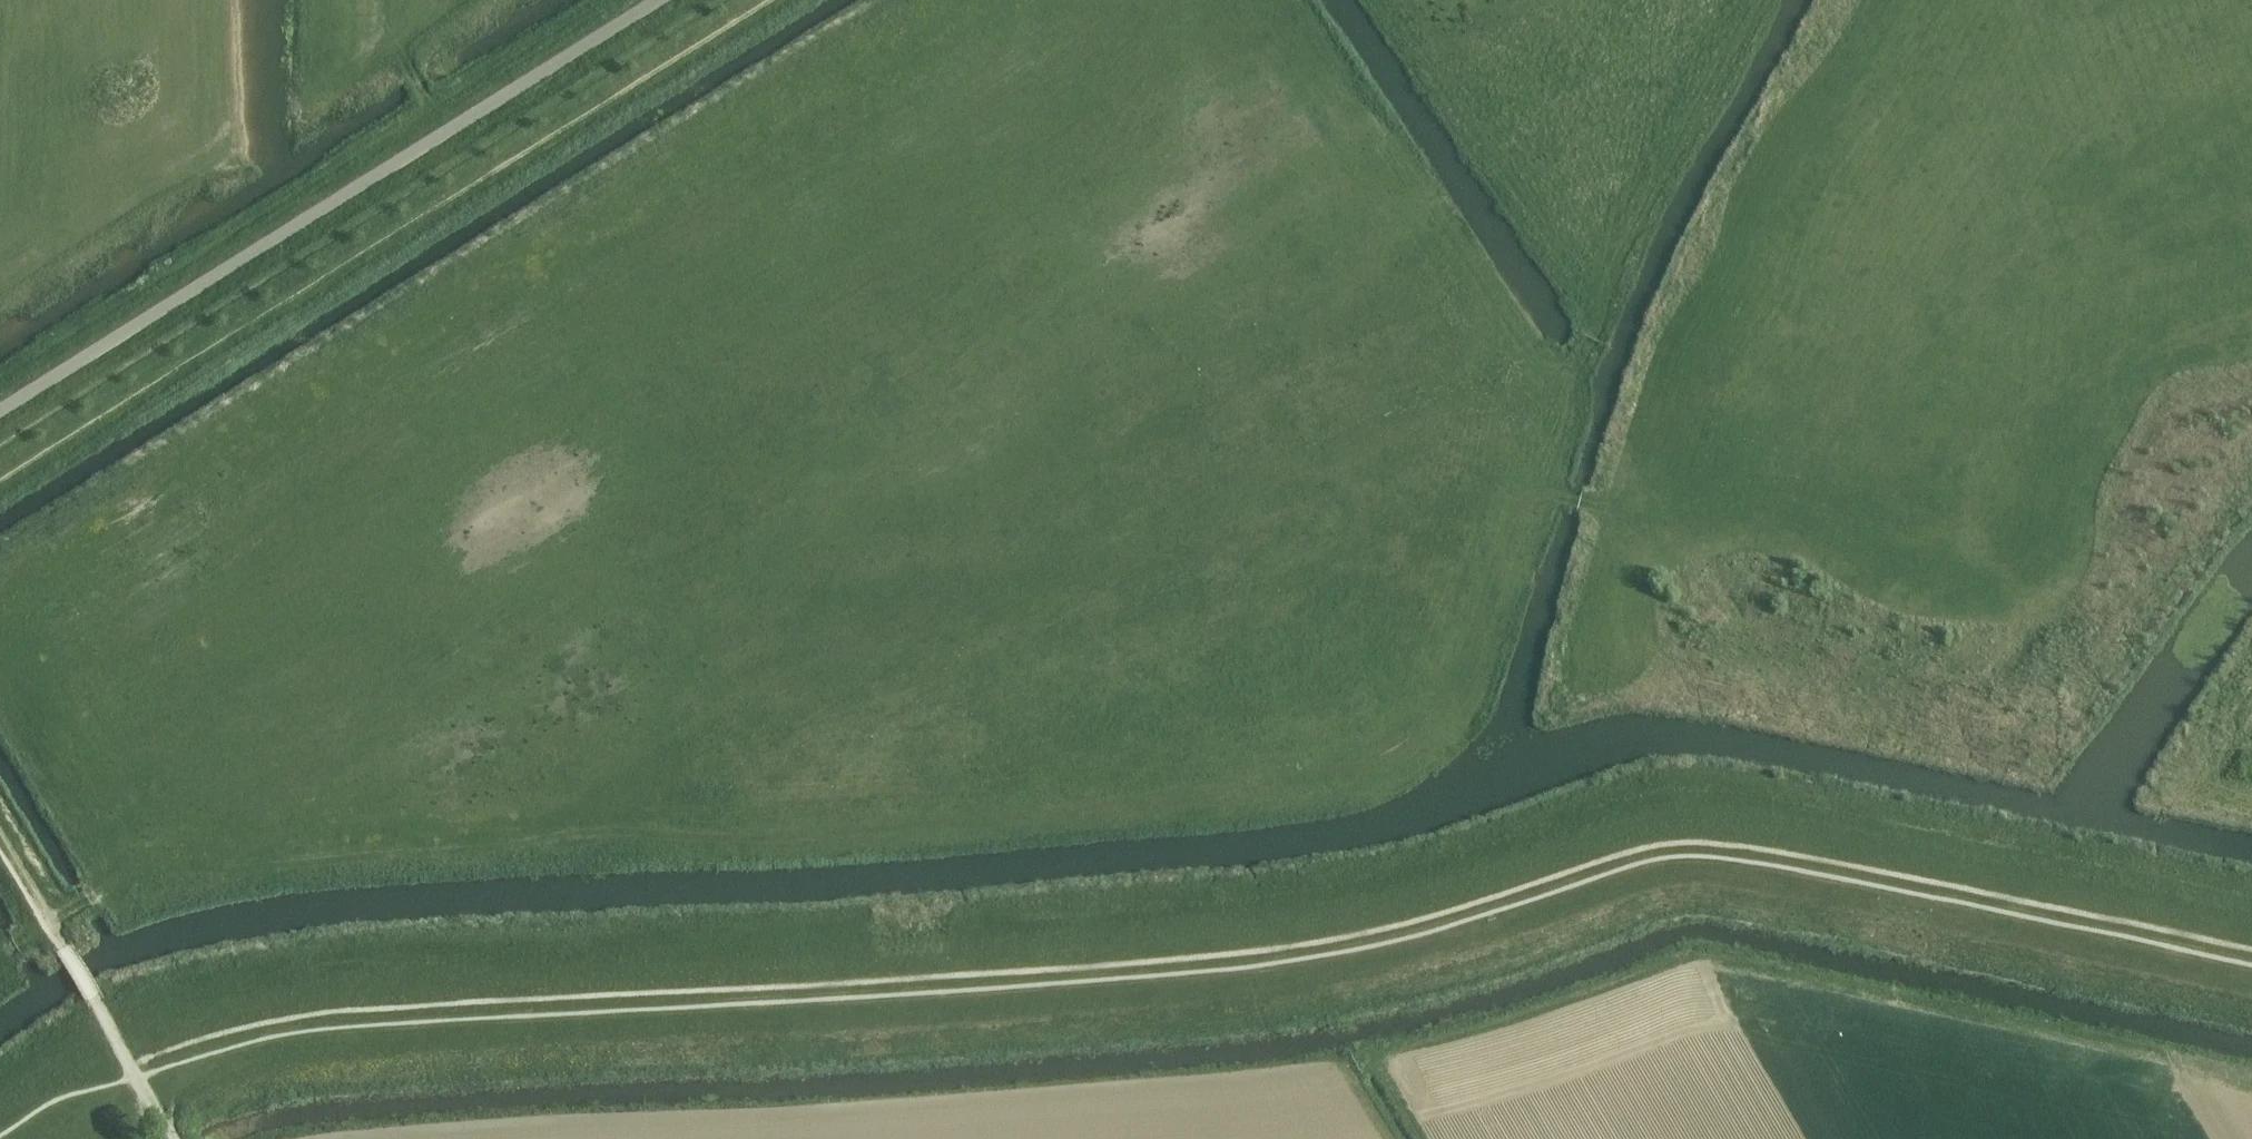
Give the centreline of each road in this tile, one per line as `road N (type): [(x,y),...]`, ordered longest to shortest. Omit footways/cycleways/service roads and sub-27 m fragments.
road 1 (track): [(173,1138),(60,942)]

